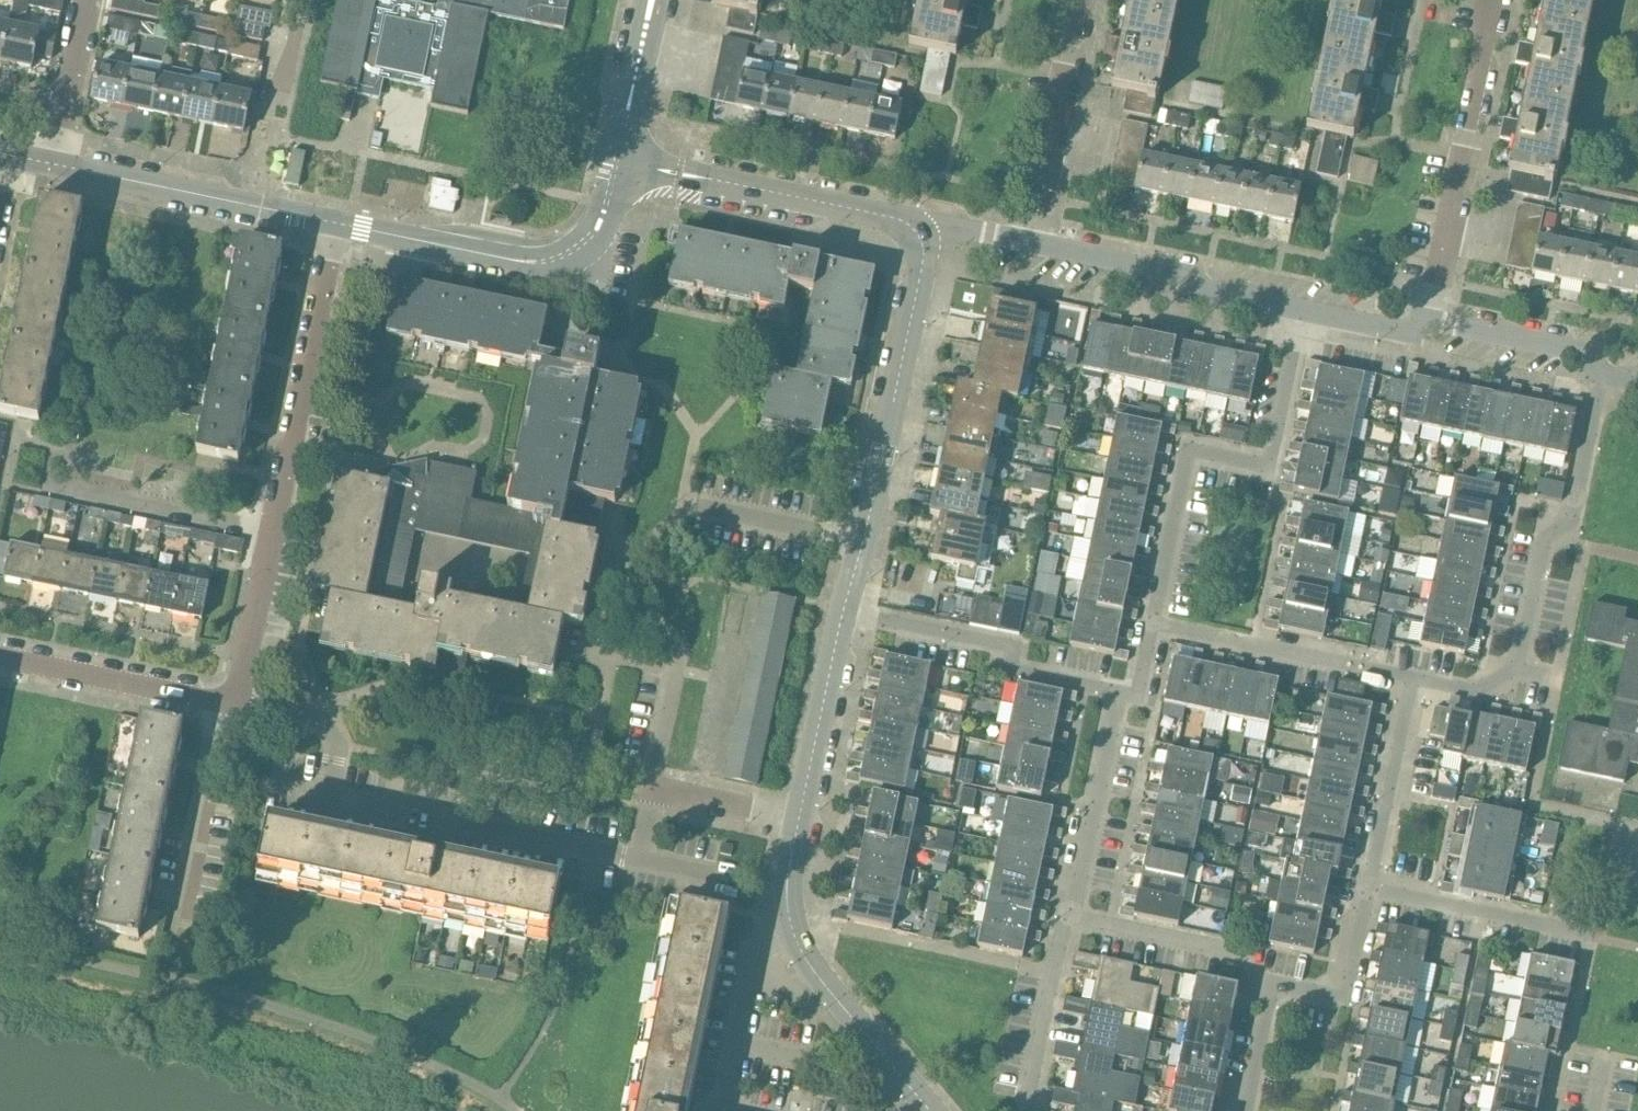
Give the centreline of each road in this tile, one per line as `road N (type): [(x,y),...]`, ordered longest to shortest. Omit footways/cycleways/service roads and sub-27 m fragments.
road 1 (residential): [(1152,622),(1189,450),(1269,467),(1300,310)]
road 2 (residential): [(847,611),(929,227)]
road 3 (residential): [(619,160),(602,223),(577,250),(545,262),(335,224)]
road 4 (residential): [(1429,318),(1494,0)]
road 5 (residential): [(929,227),(619,160)]
road 6 (residential): [(1517,668),(1545,538),(1572,521),(1601,374)]
road 7 (residential): [(275,528),(335,224)]
road 8 (residential): [(1120,691),(1008,667),(1013,647),(847,611)]
road 9 (residential): [(335,224),(54,165)]
road 10 (residential): [(1300,310),(1208,290),(1172,270),(1027,241)]
road 11 (residential): [(1413,676),(1152,622)]
road 12 (residential): [(164,954),(220,701)]
road 13 (residential): [(1027,241),(1078,0)]
road 14 (residential): [(800,817),(654,785),(638,862)]
road 15 (residential): [(1072,914),(1120,691)]
road 16 (residential): [(275,528),(55,480)]
road 17 (residential): [(220,701),(0,657)]
road 18 (residential): [(1587,935),(1368,888)]
road 19 (residential): [(930,1110),(793,934)]
road 20 (residential): [(1368,888),(1413,676)]
road 21 (residential): [(1072,914),(1243,957),(1273,983)]
road 22 (residential): [(800,817),(847,611)]
road 23 (residential): [(725,1110),(753,955),(793,934)]
road 24 (residential): [(1035,1110),(1029,1092),(1072,914)]
road 25 (residential): [(326,796),(334,743),(324,716),(220,701)]
road 26 (residential): [(1601,374),(1581,350),(1429,318)]
road 27 (residential): [(1273,983),(1345,997),(1368,888)]
road 28 (residential): [(220,701),(241,674),(275,528)]
road 29 (residential): [(54,165),(88,0)]
road 30 (residential): [(619,160),(654,0)]
road 31 (residential): [(1429,318),(1401,331),(1300,310)]
road 32 (residential): [(1246,1110),(1273,983)]

